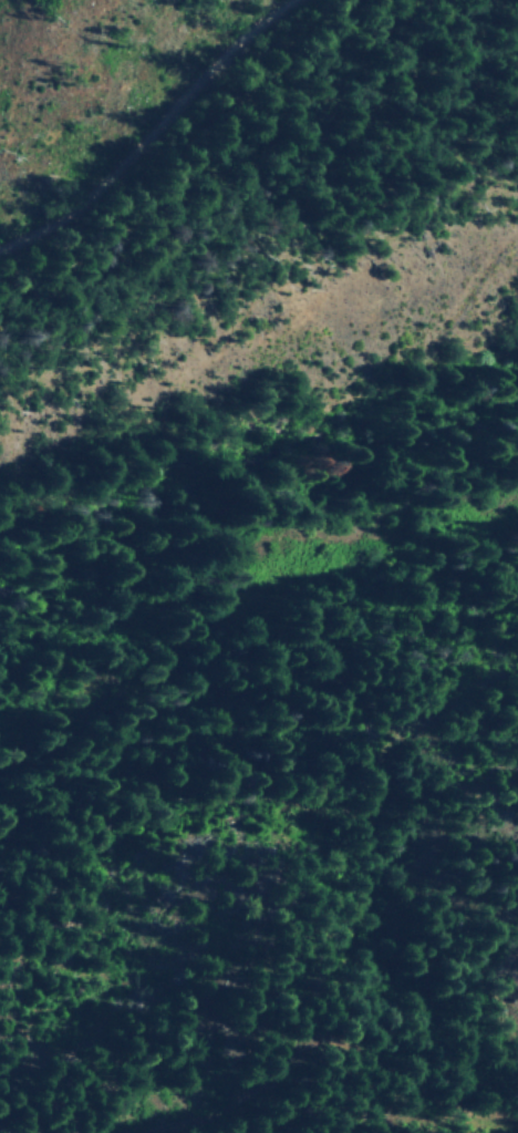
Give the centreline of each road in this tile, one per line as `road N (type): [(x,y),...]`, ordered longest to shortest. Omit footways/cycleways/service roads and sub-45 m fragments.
road 1 (track): [(0,904),(384,781),(517,700)]
road 2 (track): [(306,0),(271,25),(34,268),(0,274)]

